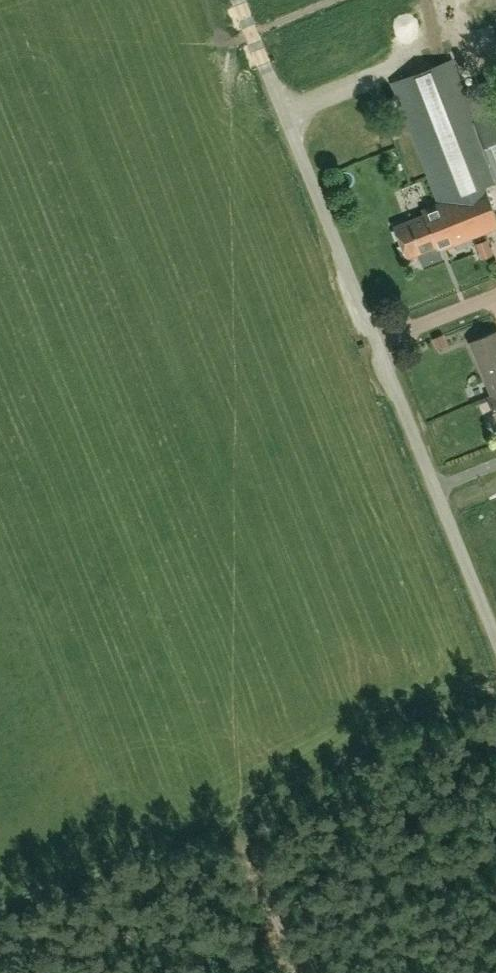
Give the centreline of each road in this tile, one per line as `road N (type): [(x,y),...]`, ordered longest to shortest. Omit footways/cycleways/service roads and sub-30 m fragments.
road 1 (unclassified): [(495,681),(236,0)]
road 2 (track): [(293,972),(229,811),(495,700)]
road 3 (track): [(229,811),(0,888)]

